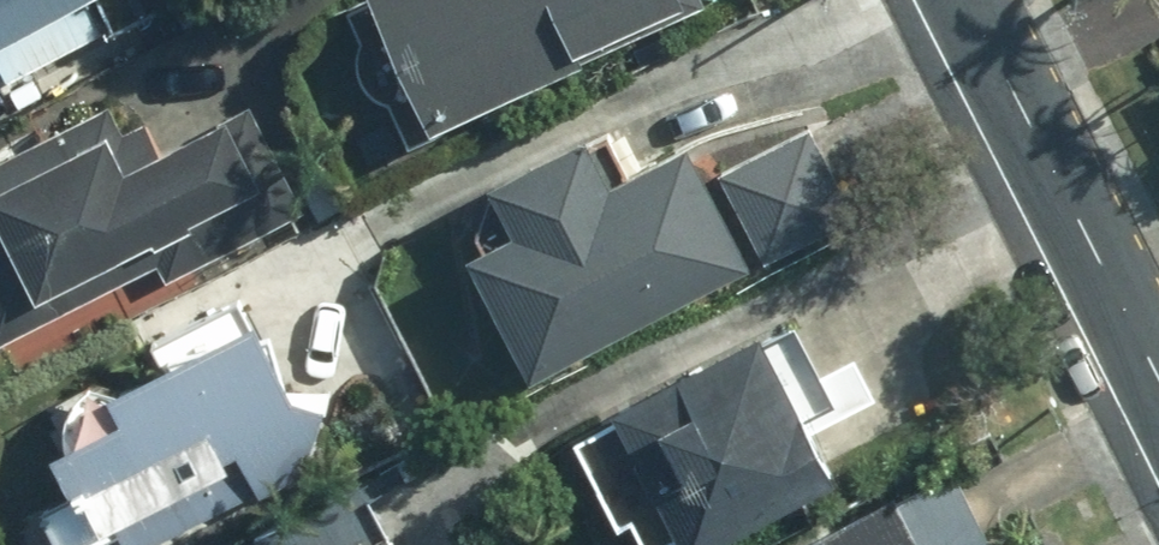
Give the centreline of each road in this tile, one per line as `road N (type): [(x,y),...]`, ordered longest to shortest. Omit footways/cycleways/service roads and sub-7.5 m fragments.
road 1 (secondary): [(962,0),(1158,388)]

